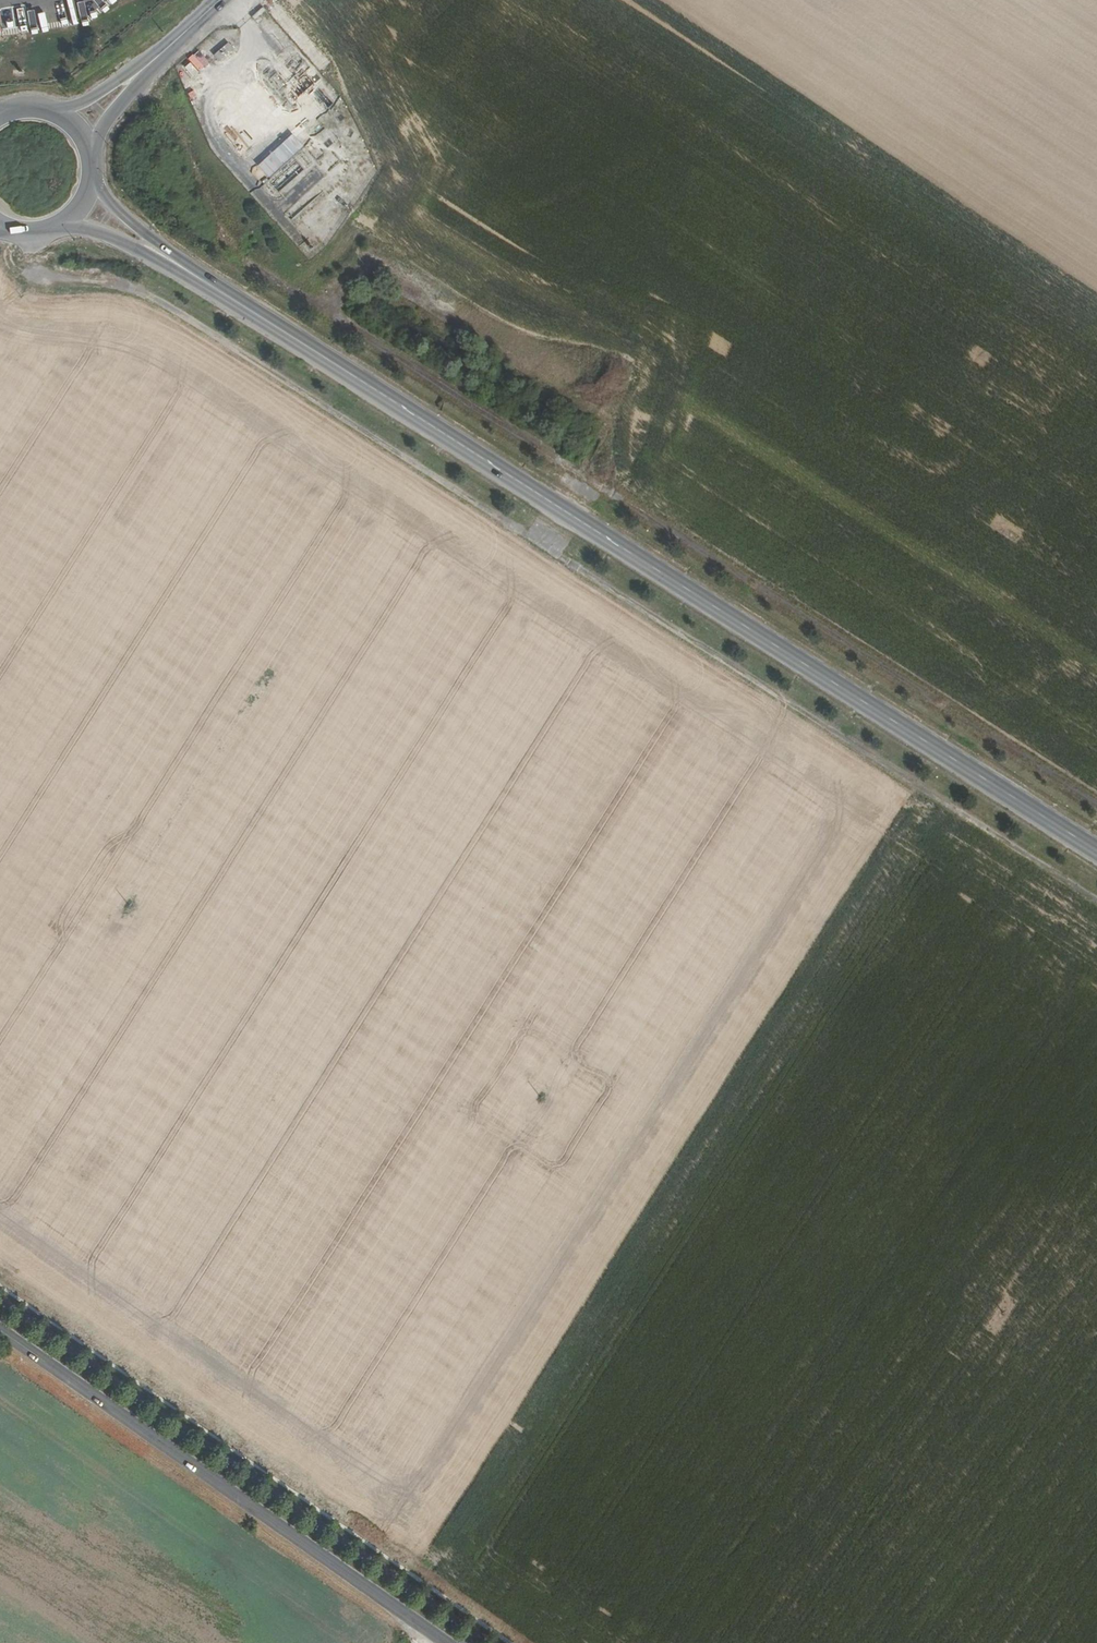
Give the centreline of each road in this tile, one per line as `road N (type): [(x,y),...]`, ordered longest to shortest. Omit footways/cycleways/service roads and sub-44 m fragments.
road 1 (track): [(34,235),(33,266),(43,276),(118,285),(179,314),(1096,897)]
road 2 (track): [(152,61),(227,243),(257,271),(1096,804)]
road 3 (secondary): [(207,284),(1096,852)]
road 4 (unclassified): [(0,1331),(446,1642)]
road 5 (tertiary): [(76,129),(219,0)]
road 6 (secondary): [(61,227),(98,234),(207,284)]
road 7 (secondary): [(207,284),(93,180)]

